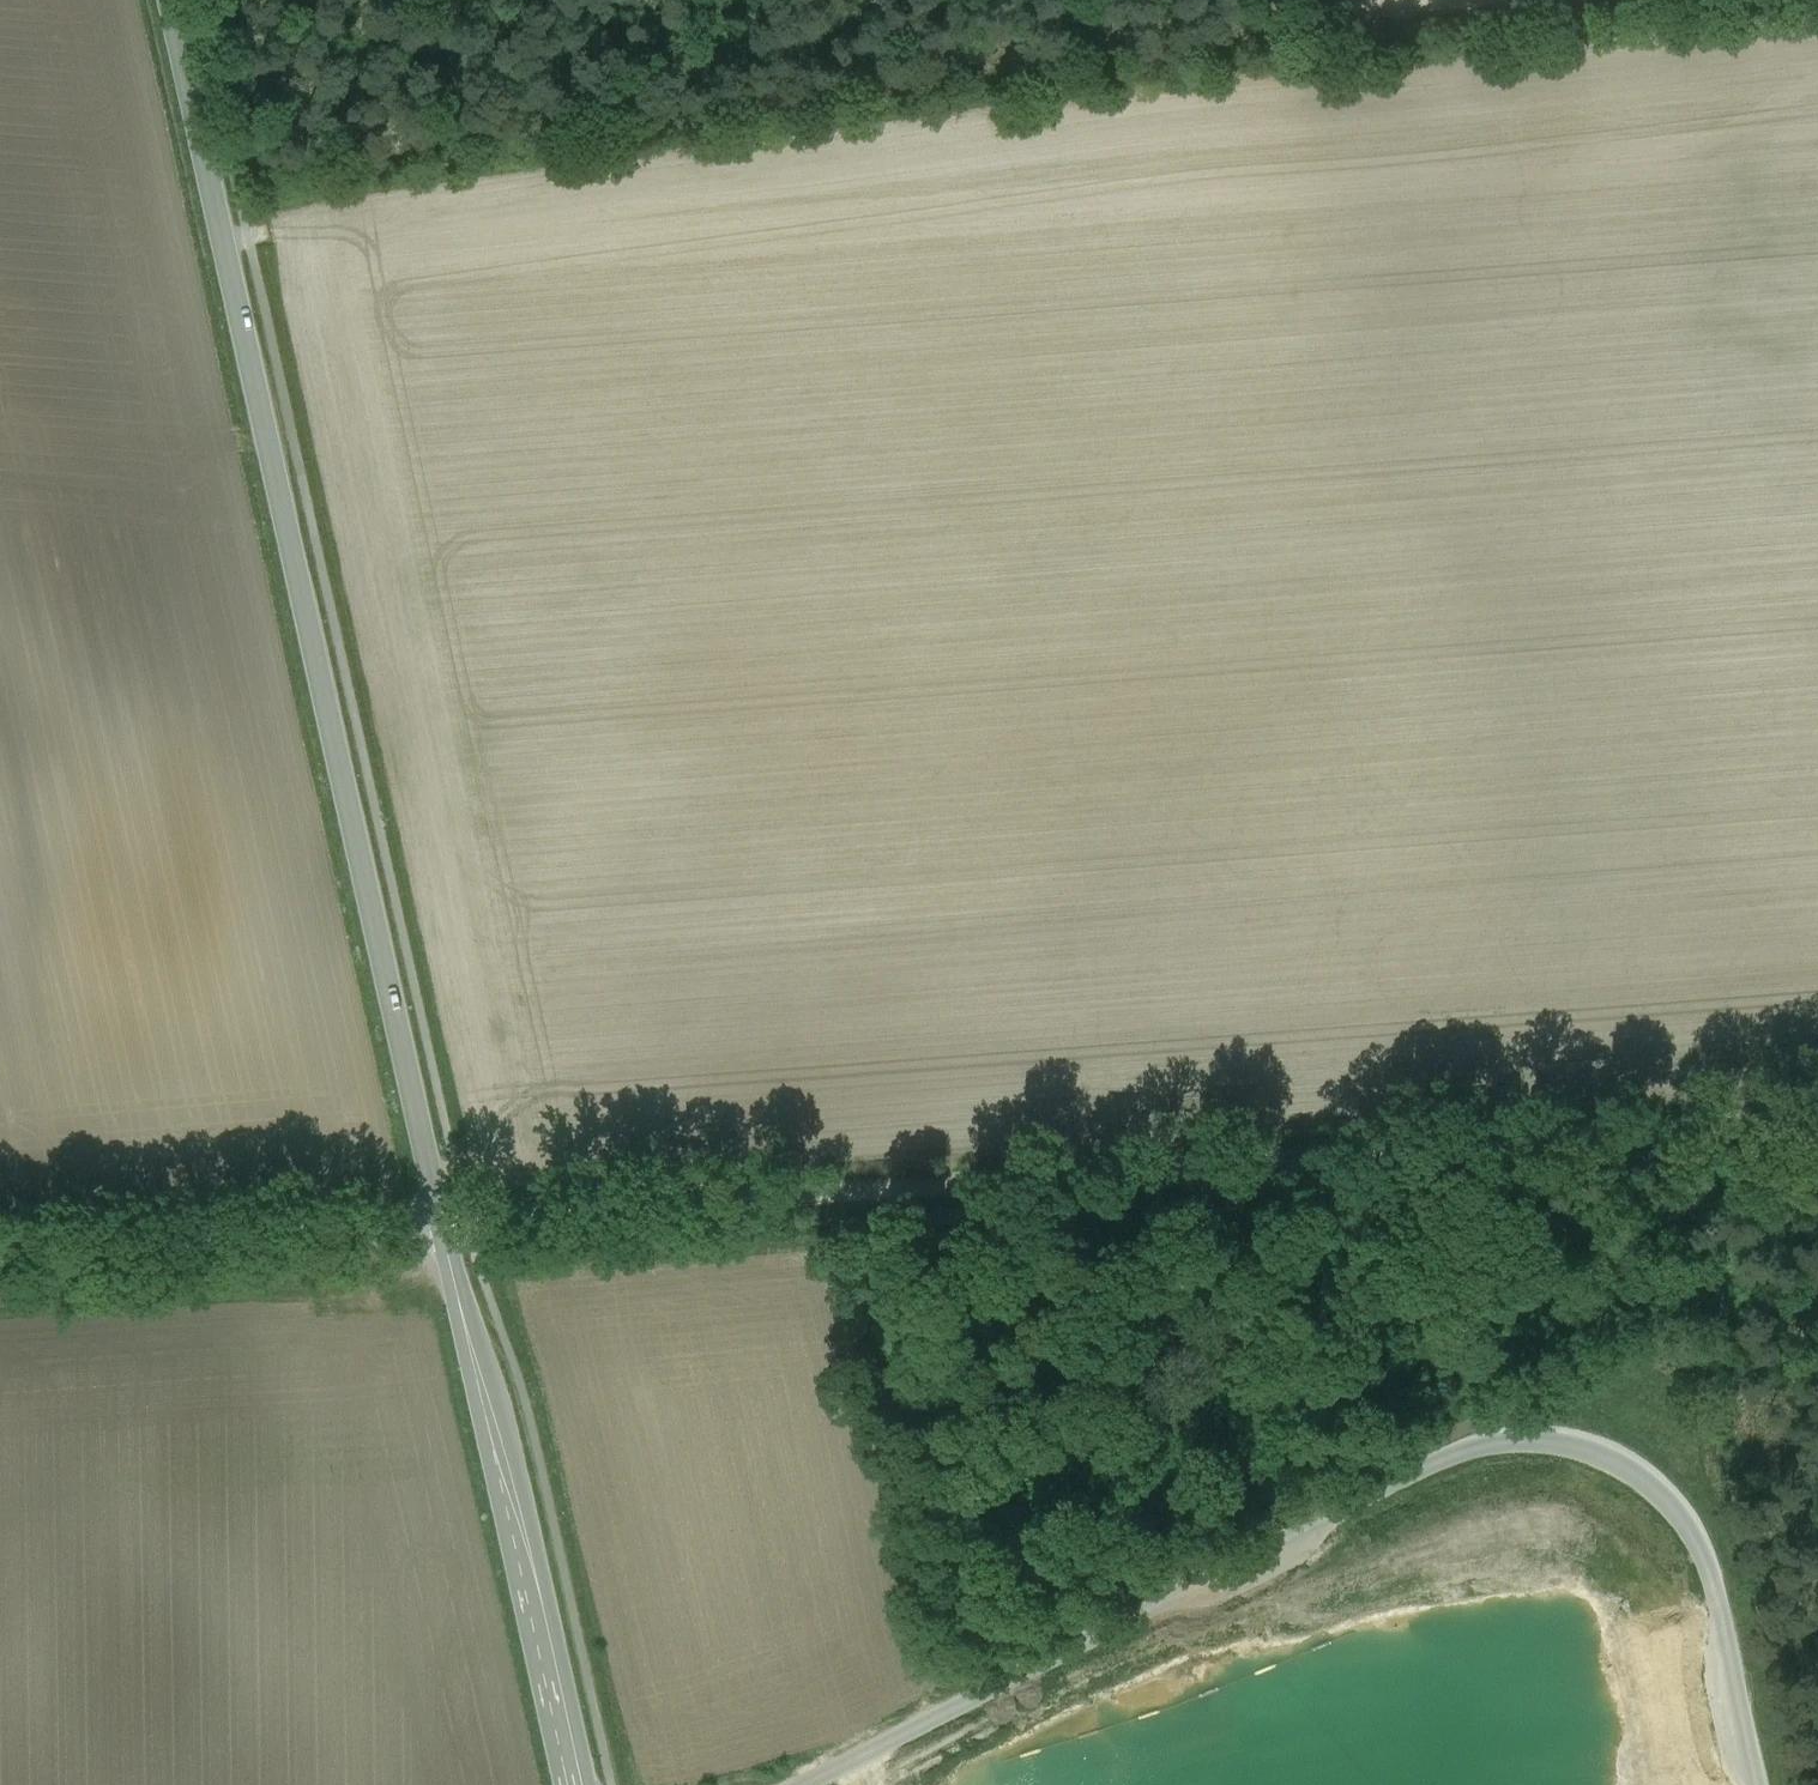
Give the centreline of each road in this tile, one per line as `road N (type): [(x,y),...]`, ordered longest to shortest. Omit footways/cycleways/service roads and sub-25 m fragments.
road 1 (track): [(1817,1124),(463,1223)]
road 2 (unclassified): [(791,1784),(1411,1457),(1476,1433),(1533,1429),(1590,1442),(1646,1477),(1699,1539),(1758,1784)]
road 3 (tertiary): [(440,1224),(166,0)]
road 4 (tertiary): [(577,1784),(440,1224)]
road 5 (residential): [(440,1224),(0,1261)]

